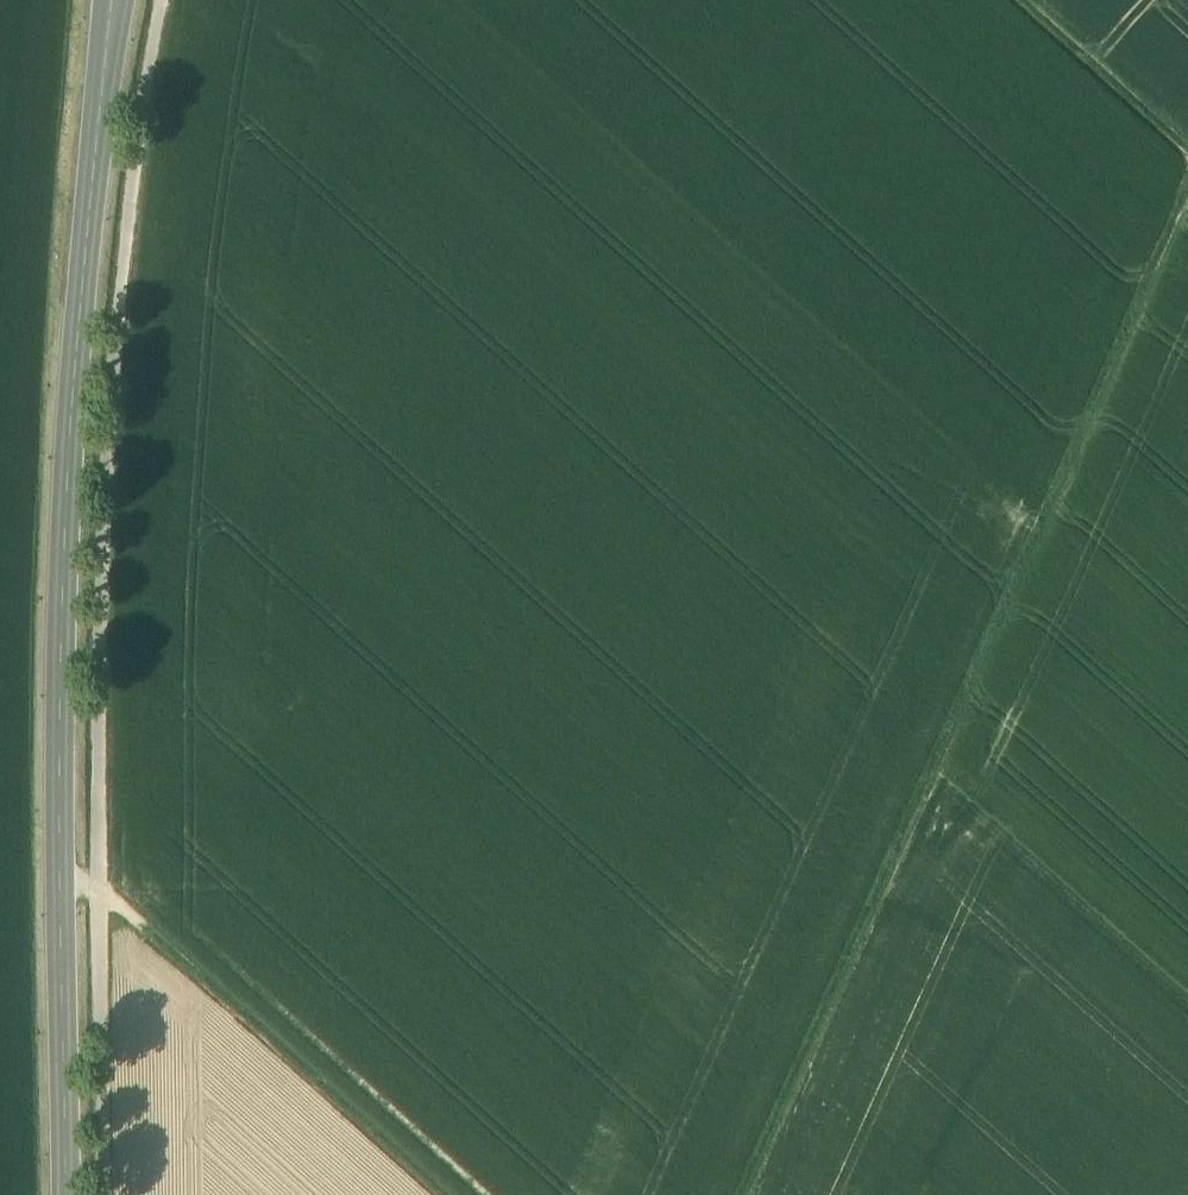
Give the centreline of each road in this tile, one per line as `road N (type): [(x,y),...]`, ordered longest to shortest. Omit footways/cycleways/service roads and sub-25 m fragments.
road 1 (tertiary): [(117,0),(70,516),(64,1194)]
road 2 (track): [(761,1194),(1187,241)]
road 3 (track): [(63,882),(101,886),(131,906),(447,1194)]
road 4 (track): [(1028,0),(1187,146)]

